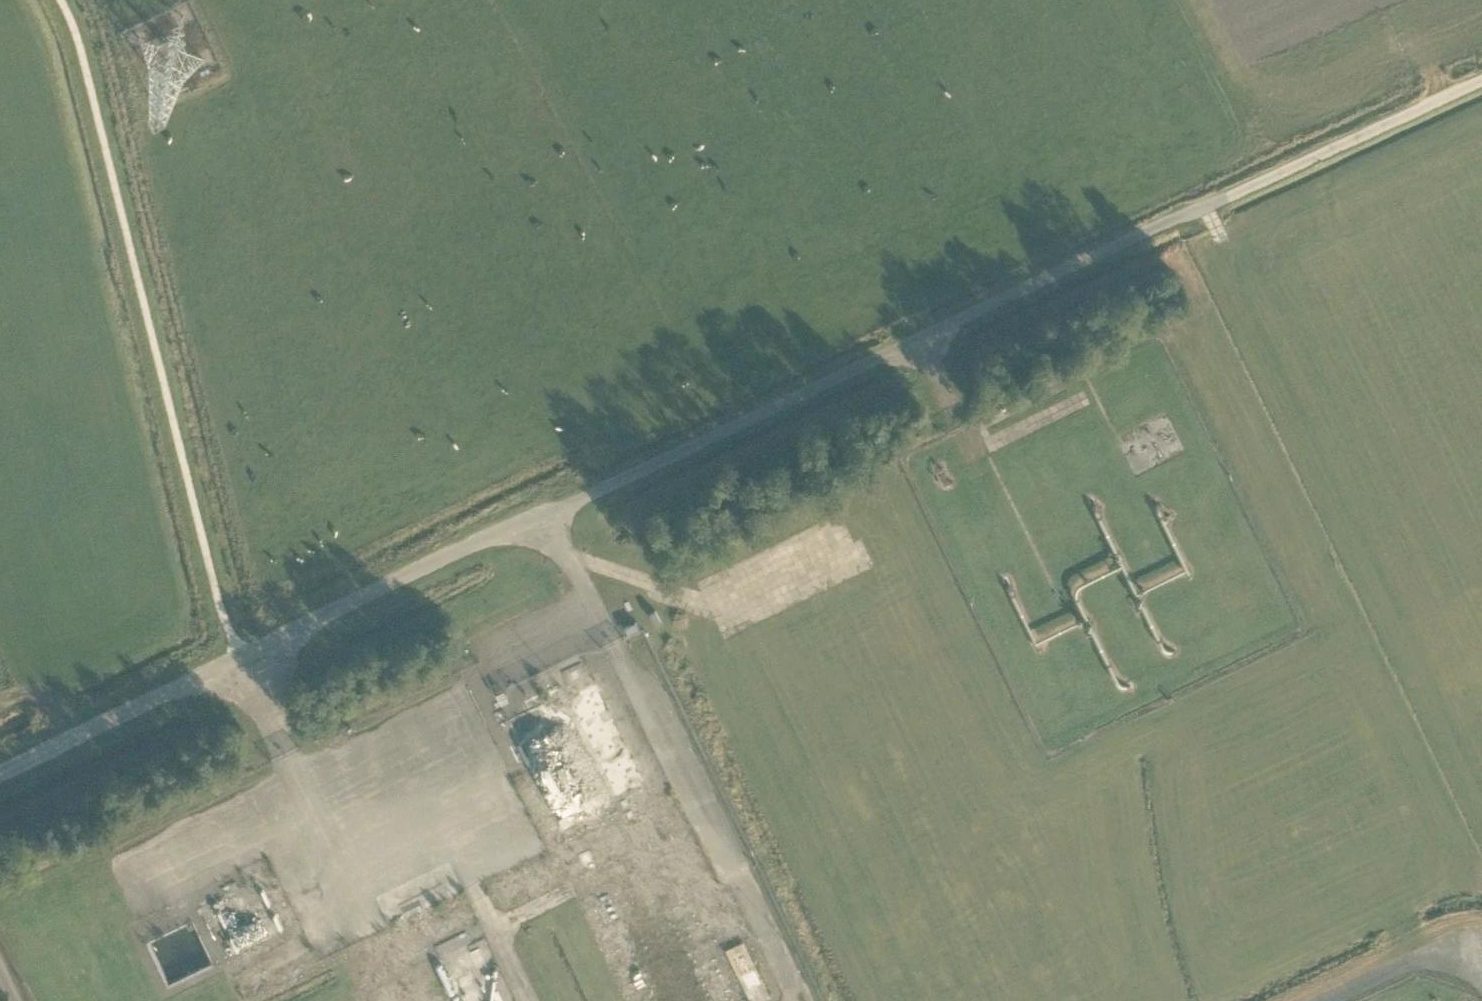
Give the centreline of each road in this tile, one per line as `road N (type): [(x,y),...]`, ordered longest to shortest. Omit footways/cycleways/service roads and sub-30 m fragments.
road 1 (unclassified): [(0,770),(1481,77)]
road 2 (track): [(1481,935),(1418,961),(1369,858)]

